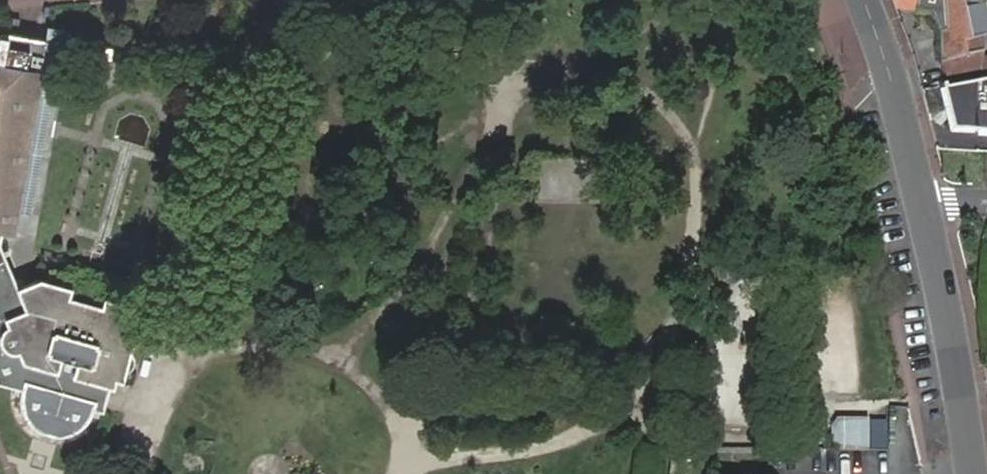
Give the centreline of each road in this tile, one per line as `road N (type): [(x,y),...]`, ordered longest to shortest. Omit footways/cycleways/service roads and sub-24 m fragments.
road 1 (tertiary): [(973,473),(922,202)]
road 2 (tertiary): [(922,202),(865,0)]

